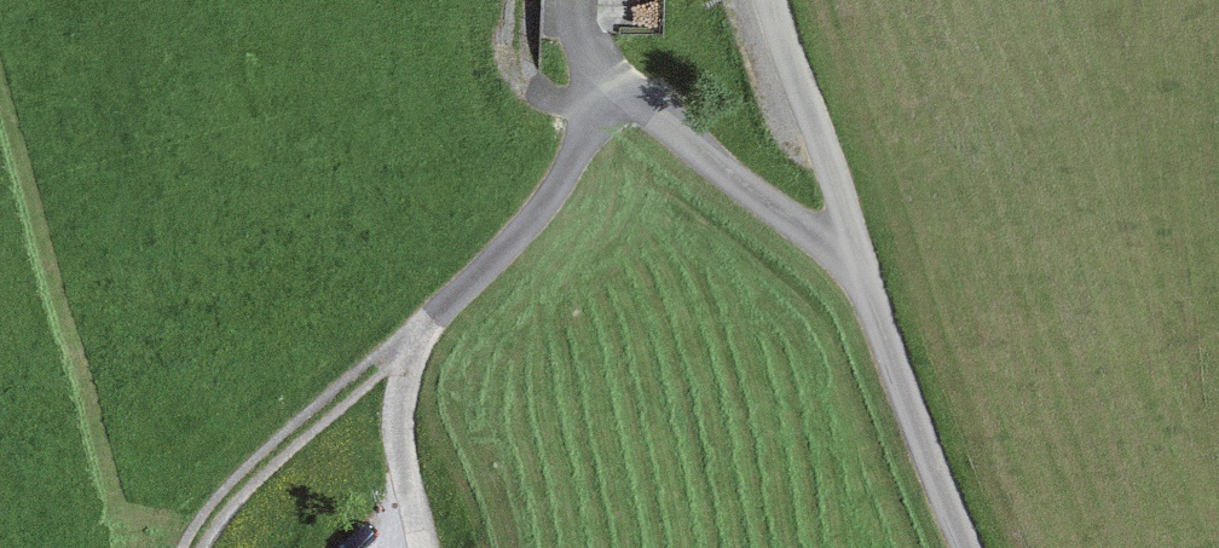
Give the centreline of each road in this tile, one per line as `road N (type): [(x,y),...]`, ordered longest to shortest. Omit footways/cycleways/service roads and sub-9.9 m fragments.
road 1 (track): [(879,300),(690,154),(603,103),(568,194),(425,317),(392,422),(425,547)]
road 2 (unclassified): [(966,547),(771,0)]
road 3 (track): [(425,317),(189,547)]

